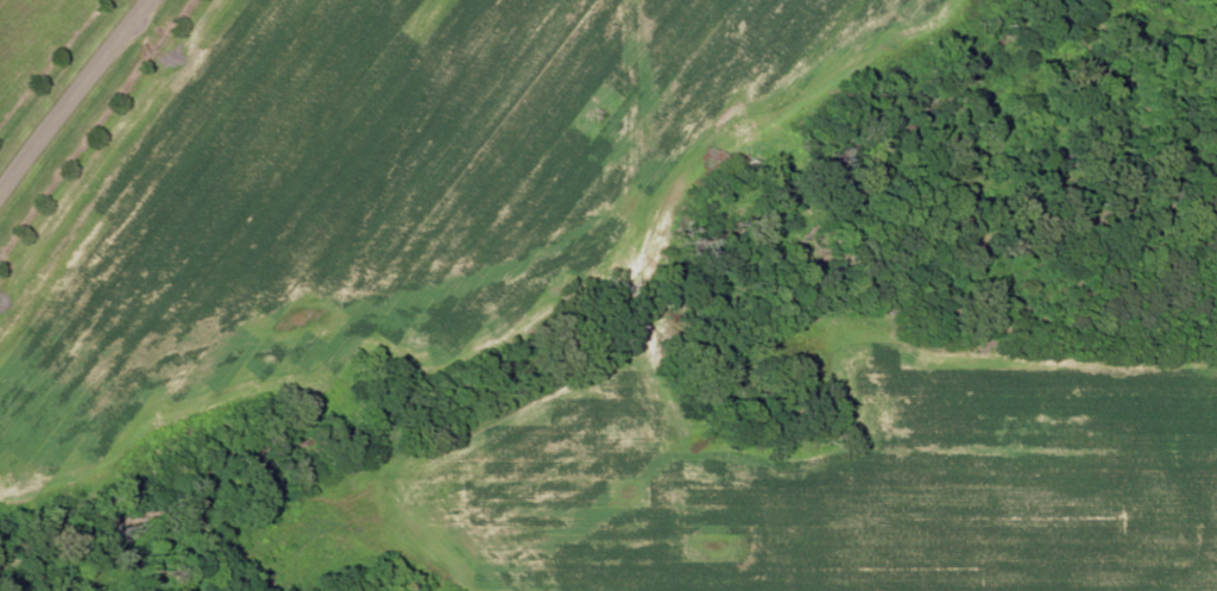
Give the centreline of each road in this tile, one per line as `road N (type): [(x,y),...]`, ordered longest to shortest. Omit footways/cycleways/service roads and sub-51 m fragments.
road 1 (tertiary): [(143,0),(0,182)]

